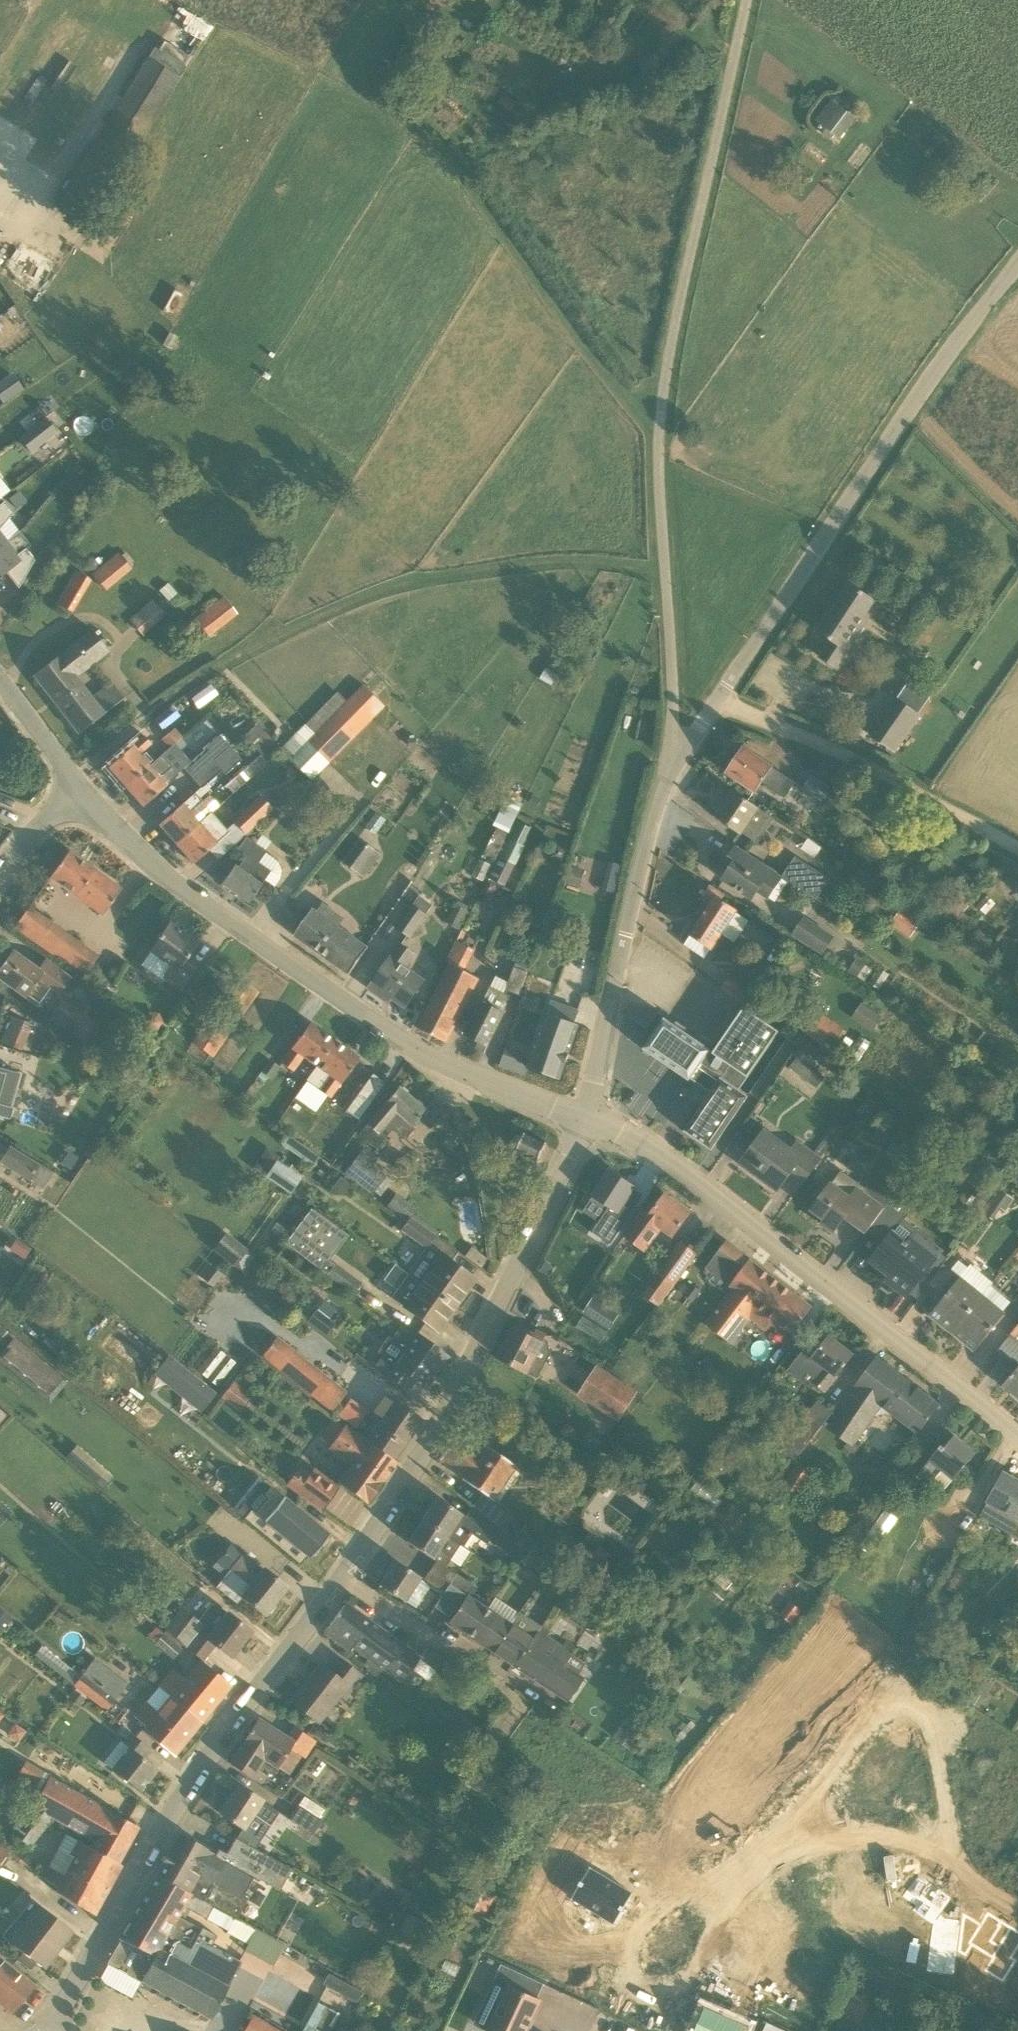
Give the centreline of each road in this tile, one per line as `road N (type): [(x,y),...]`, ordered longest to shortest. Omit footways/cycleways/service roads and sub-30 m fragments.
road 1 (tertiary): [(53,2030),(168,1818),(426,1449),(588,1118)]
road 2 (unclassified): [(742,0),(660,395),(671,740),(686,748)]
road 3 (tertiary): [(588,1118),(427,1055),(375,1025),(151,862),(80,793)]
road 4 (unclassified): [(686,748),(928,381),(1017,264)]
road 5 (unclassified): [(1017,1437),(661,1158),(588,1118)]
road 6 (track): [(659,429),(450,157),(386,100),(327,67)]
road 7 (unclassified): [(588,1118),(640,861),(665,782),(686,748)]
road 8 (track): [(1017,850),(859,757),(716,703)]
road 9 (residential): [(948,1855),(944,1778),(926,1751),(881,1729),(862,1730),(800,1817),(798,1846)]
road 10 (residential): [(725,1880),(642,1922),(625,1949),(623,1973),(634,1987),(666,1996),(682,1983)]
road 11 (residential): [(948,1855),(901,1837),(845,1835),(798,1846)]
road 12 (tertiary): [(80,793),(0,678)]

